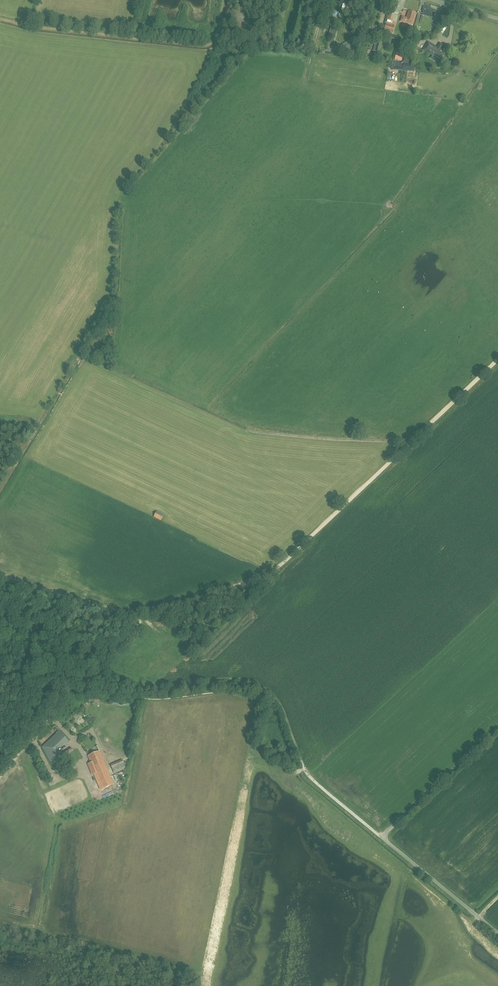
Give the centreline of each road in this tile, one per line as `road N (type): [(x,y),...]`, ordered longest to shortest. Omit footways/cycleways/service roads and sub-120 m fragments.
road 1 (unclassified): [(21,750),(141,620),(0,576)]
road 2 (unclassified): [(497,932),(381,836),(497,727)]
road 3 (track): [(229,0),(220,41),(206,50),(37,33)]
road 4 (track): [(381,836),(309,775),(281,706),(266,695)]
road 5 (track): [(412,442),(248,426)]

